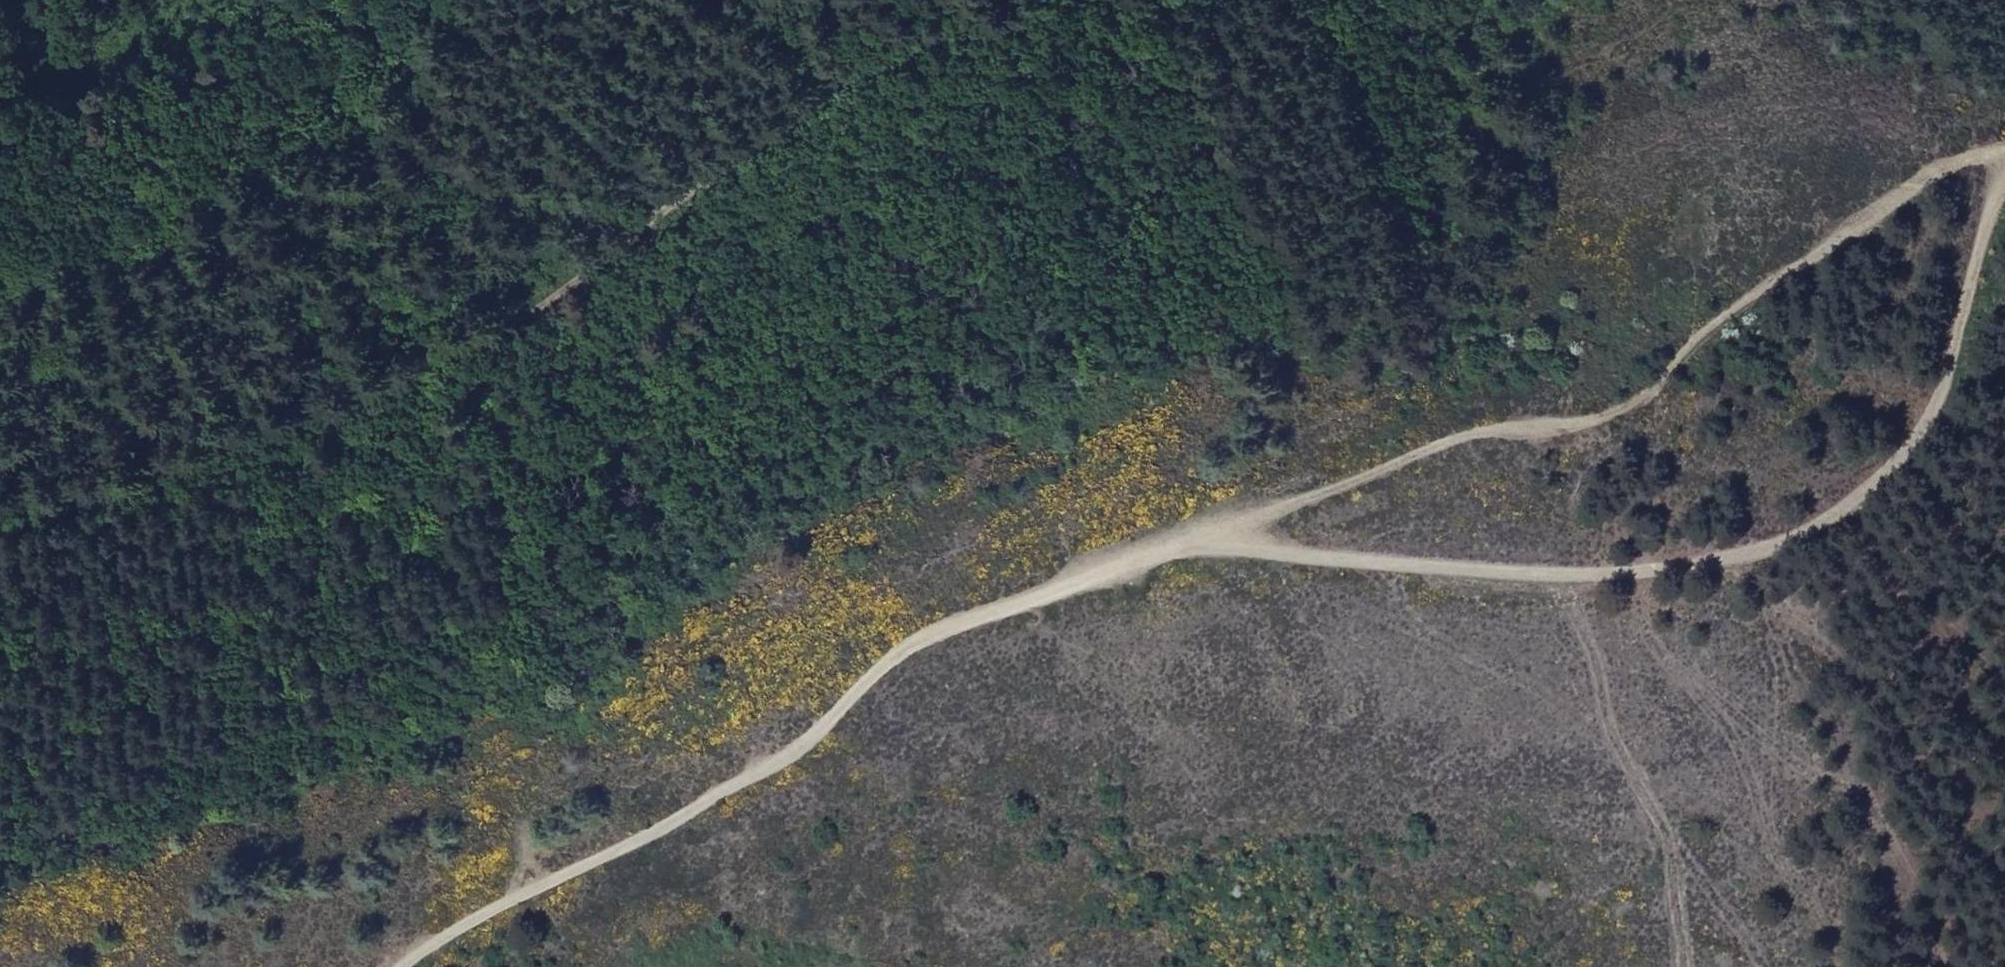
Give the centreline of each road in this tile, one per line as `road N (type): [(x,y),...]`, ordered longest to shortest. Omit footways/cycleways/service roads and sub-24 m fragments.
road 1 (track): [(0,503),(126,485),(394,377),(525,310),(663,205),(870,70),(1005,23),(1111,0)]
road 2 (track): [(418,966),(472,927),(765,776),(903,658),(1220,523)]

